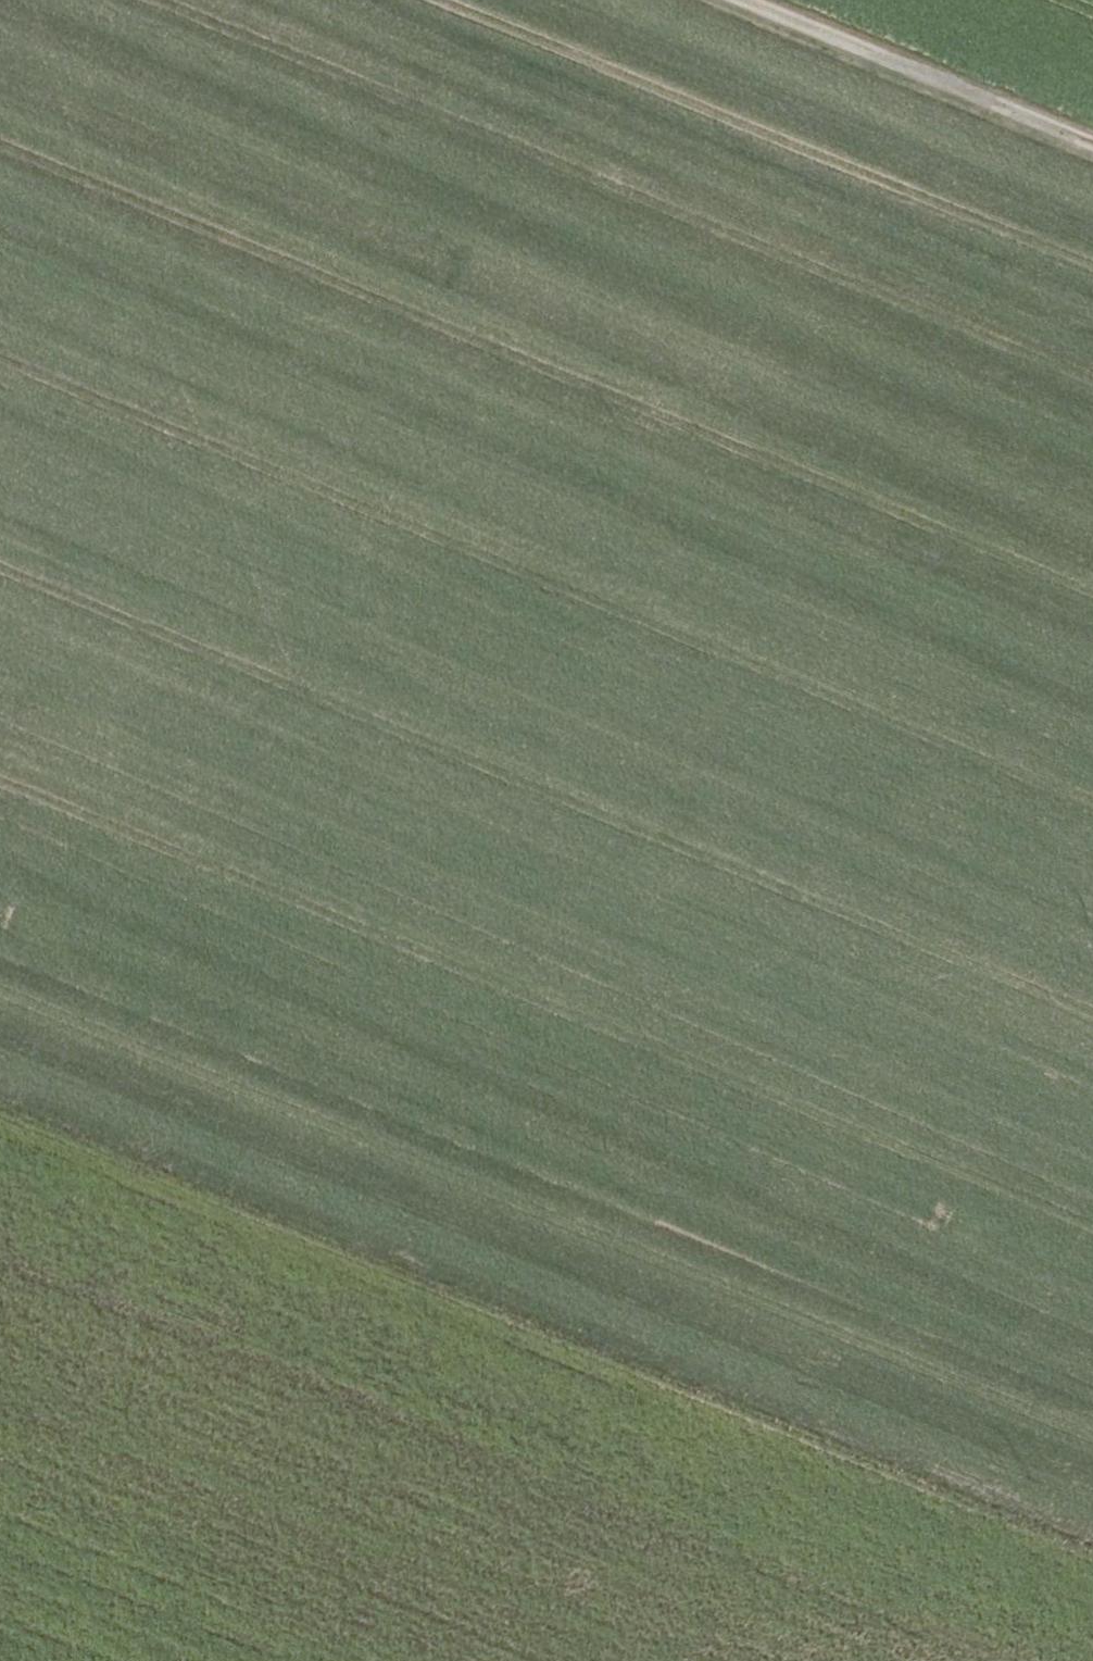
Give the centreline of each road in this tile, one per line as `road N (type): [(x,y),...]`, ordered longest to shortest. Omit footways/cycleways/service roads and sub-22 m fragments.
road 1 (track): [(746,0),(1092,144)]

